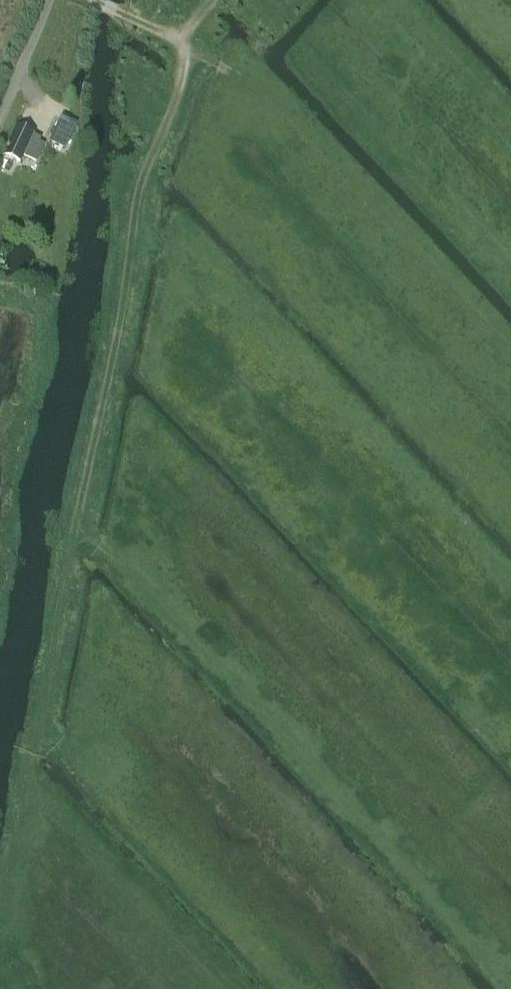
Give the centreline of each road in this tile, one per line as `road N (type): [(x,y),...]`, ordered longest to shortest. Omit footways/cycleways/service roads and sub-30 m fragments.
road 1 (track): [(96,0),(179,44),(174,94),(136,193),(43,725)]
road 2 (track): [(27,777),(43,725),(133,821)]
road 3 (unclassified): [(0,119),(51,0)]

